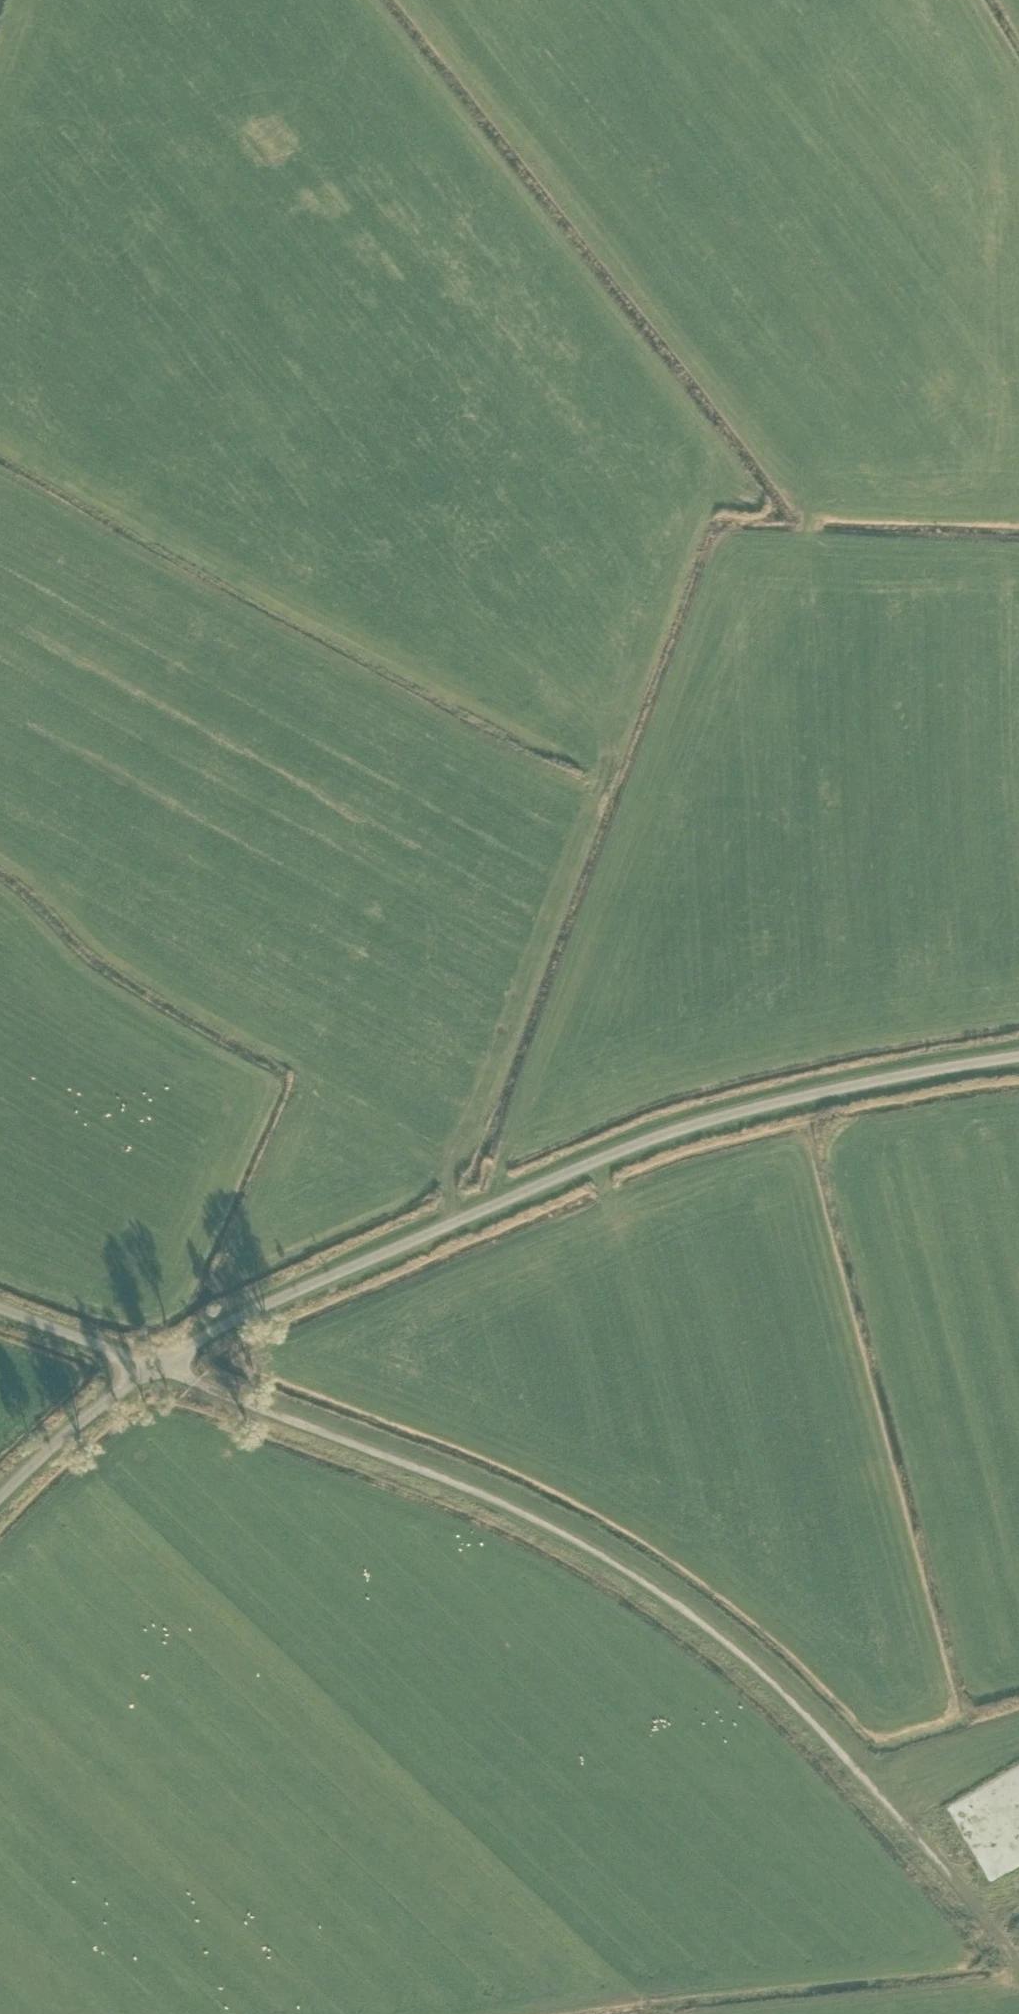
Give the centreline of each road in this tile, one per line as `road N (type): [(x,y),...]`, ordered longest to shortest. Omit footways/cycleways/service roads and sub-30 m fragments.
road 1 (unclassified): [(998,1949),(860,1768),(734,1644),(485,1500),(150,1374)]
road 2 (unclassified): [(150,1374),(289,1296),(617,1158),(892,1082),(1018,1062)]
road 3 (unclassified): [(0,1499),(88,1418),(150,1374)]
road 4 (unclassified): [(150,1374),(0,1317)]

